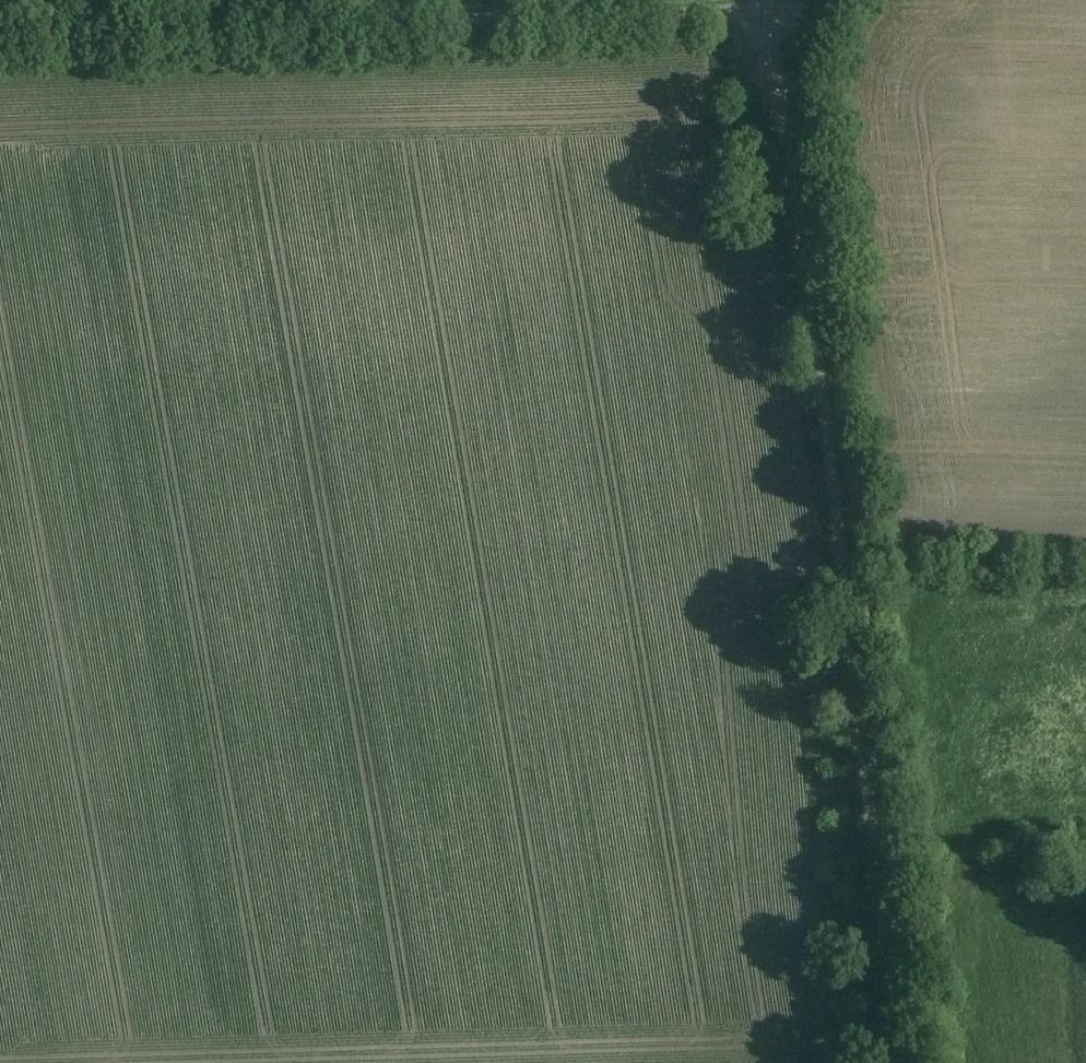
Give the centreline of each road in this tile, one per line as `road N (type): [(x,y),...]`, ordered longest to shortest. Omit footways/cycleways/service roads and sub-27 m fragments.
road 1 (unclassified): [(900,1062),(833,472),(763,14)]
road 2 (track): [(0,34),(763,14)]

